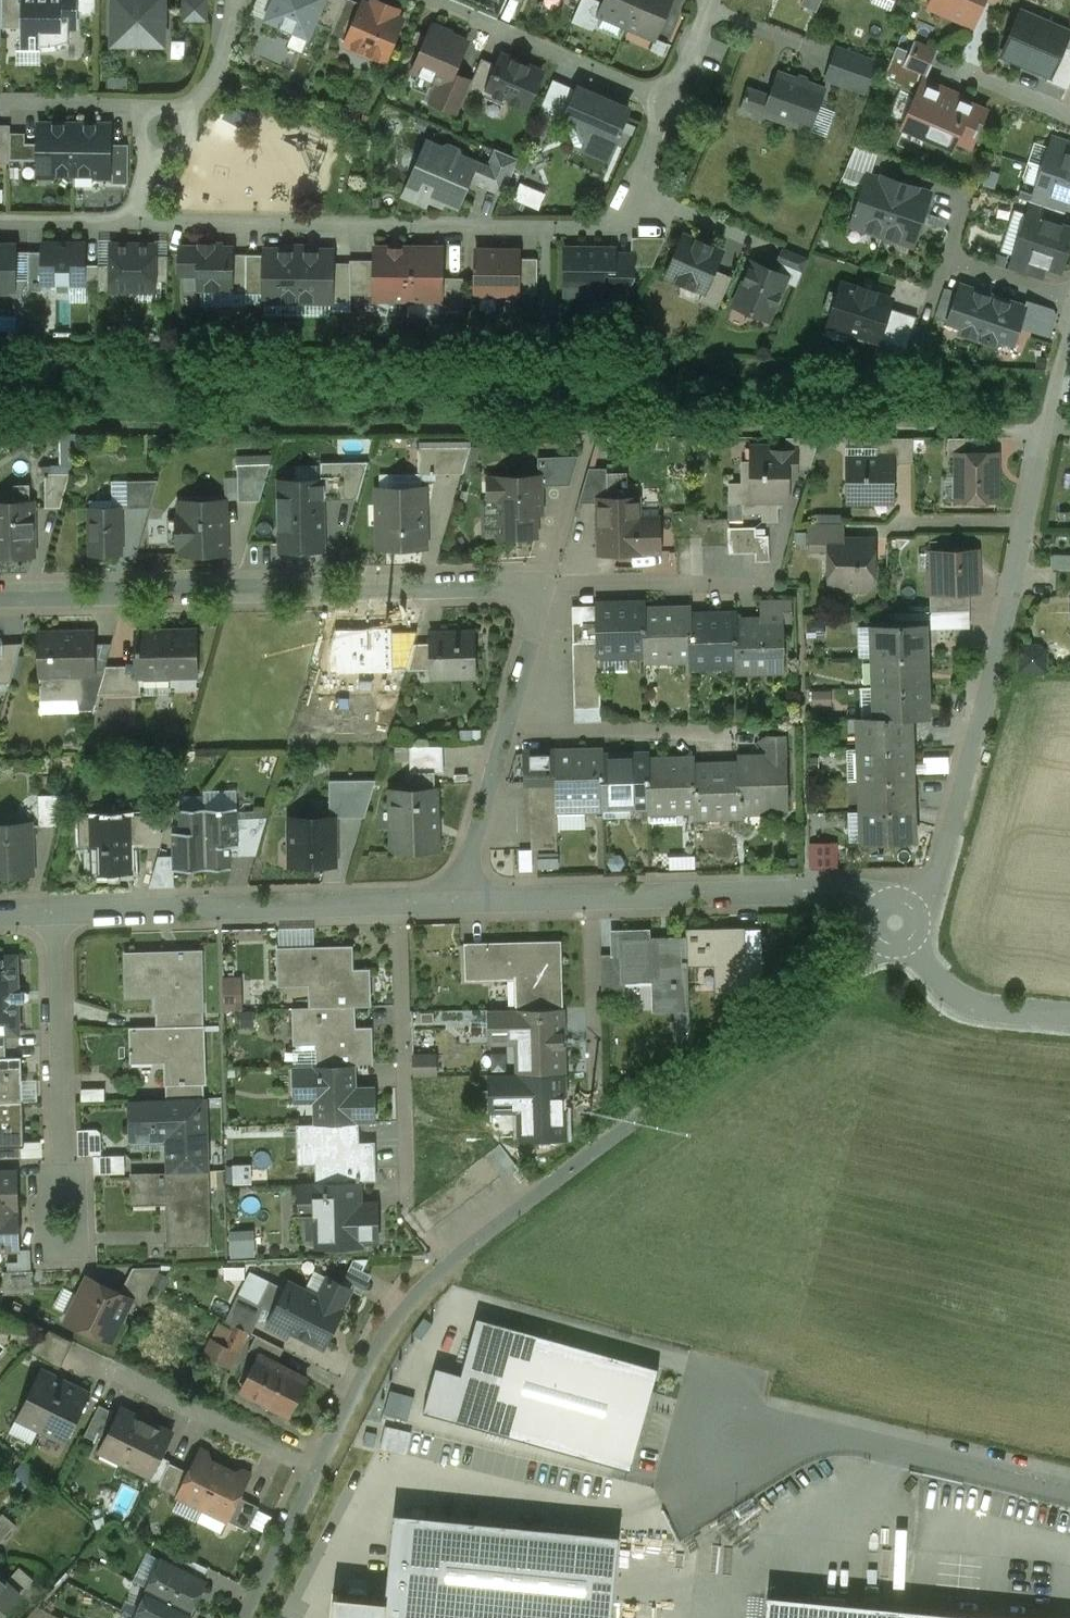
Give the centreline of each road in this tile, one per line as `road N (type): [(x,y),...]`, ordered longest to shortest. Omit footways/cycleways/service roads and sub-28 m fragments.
road 1 (residential): [(879,937),(459,1258),(413,1303),(372,1361),(246,1617)]
road 2 (residential): [(547,586),(0,597)]
road 3 (residential): [(640,199),(615,225),(140,221)]
road 4 (residential): [(1046,426),(936,881),(911,907)]
road 5 (residential): [(0,912),(469,901)]
road 6 (residential): [(469,901),(836,891),(877,910)]
road 7 (unclassified): [(1069,1489),(810,1428),(718,1431)]
road 8 (residential): [(433,0),(668,101)]
road 9 (residential): [(736,737),(506,730)]
road 10 (residential): [(771,585),(547,586)]
road 11 (residential): [(1069,1019),(973,1007),(939,983),(908,940)]
road 12 (residential): [(506,730),(470,864),(469,901)]
road 13 (residential): [(0,104),(131,108),(165,130)]
road 14 (residential): [(595,423),(547,586)]
road 15 (residential): [(165,130),(199,96),(237,0)]
road 16 (residential): [(547,586),(506,730)]
road 17 (residential): [(140,221),(0,220)]
road 18 (residential): [(948,257),(1069,296)]
road 19 (residential): [(910,176),(968,195),(948,257)]

